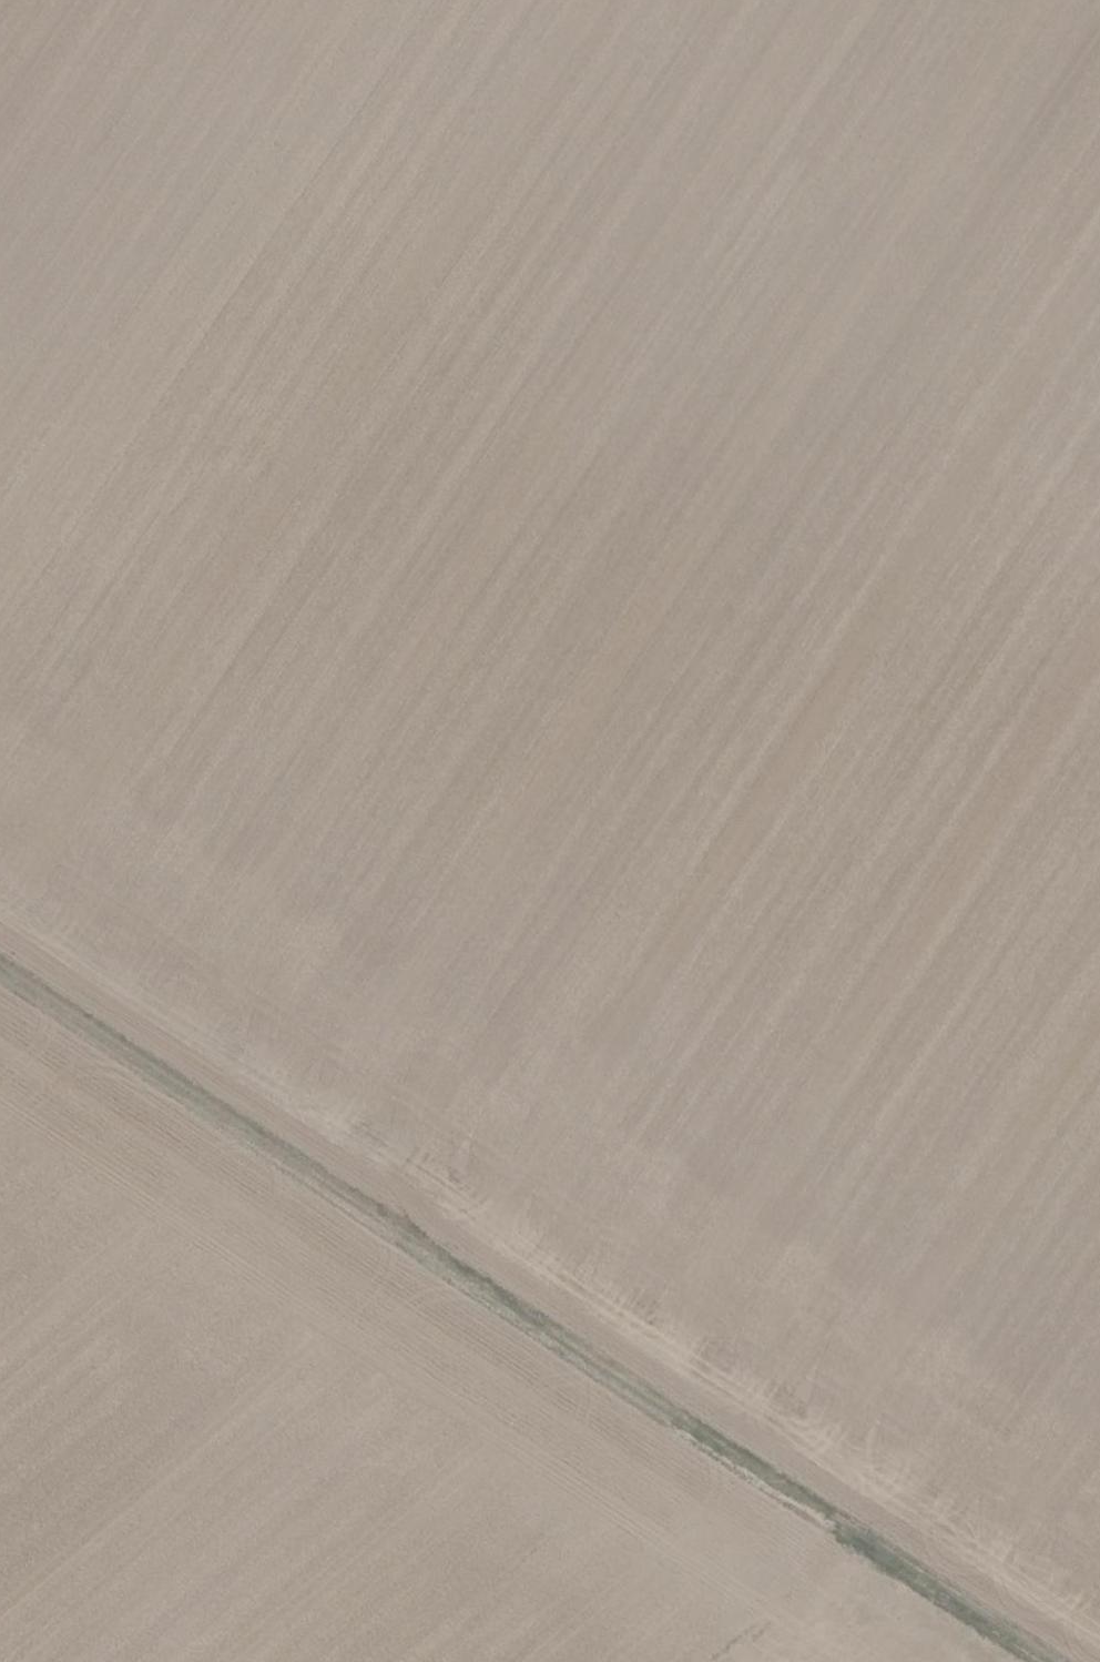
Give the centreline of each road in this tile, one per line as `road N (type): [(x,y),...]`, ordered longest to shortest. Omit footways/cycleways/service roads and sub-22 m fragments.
road 1 (track): [(1061,1661),(0,958)]

